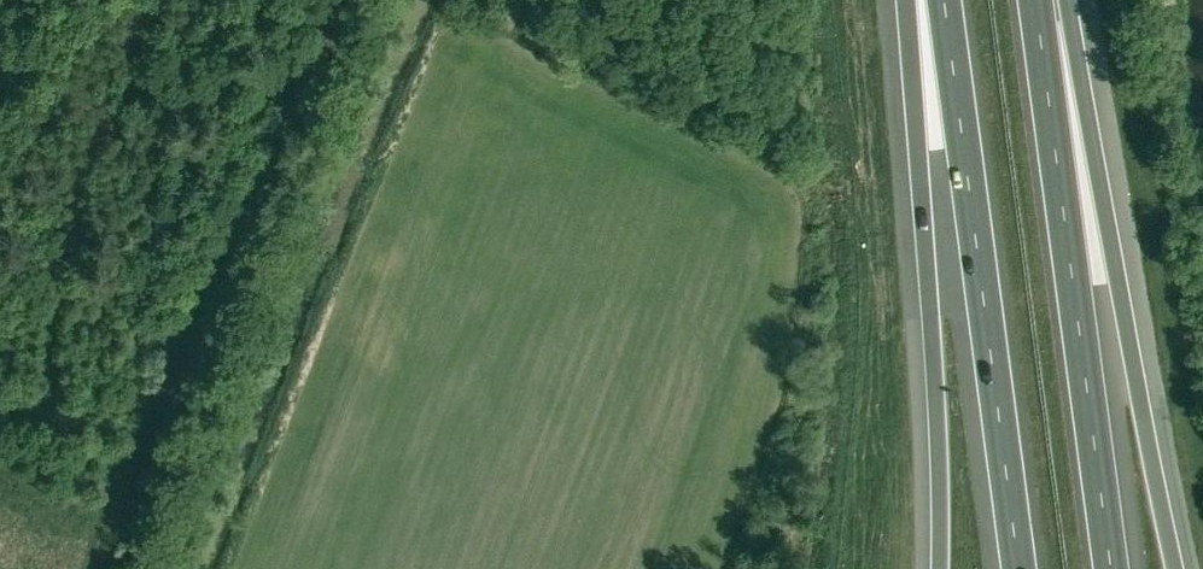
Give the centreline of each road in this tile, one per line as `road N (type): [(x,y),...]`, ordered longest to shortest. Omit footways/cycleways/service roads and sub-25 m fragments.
road 1 (motorway): [(1175,568),(1118,279),(1048,0)]
road 2 (motorway): [(943,0),(1019,568)]
road 3 (motorway): [(1110,568),(1035,0)]
road 4 (motorway): [(921,0),(918,150),(940,443),(939,568)]

